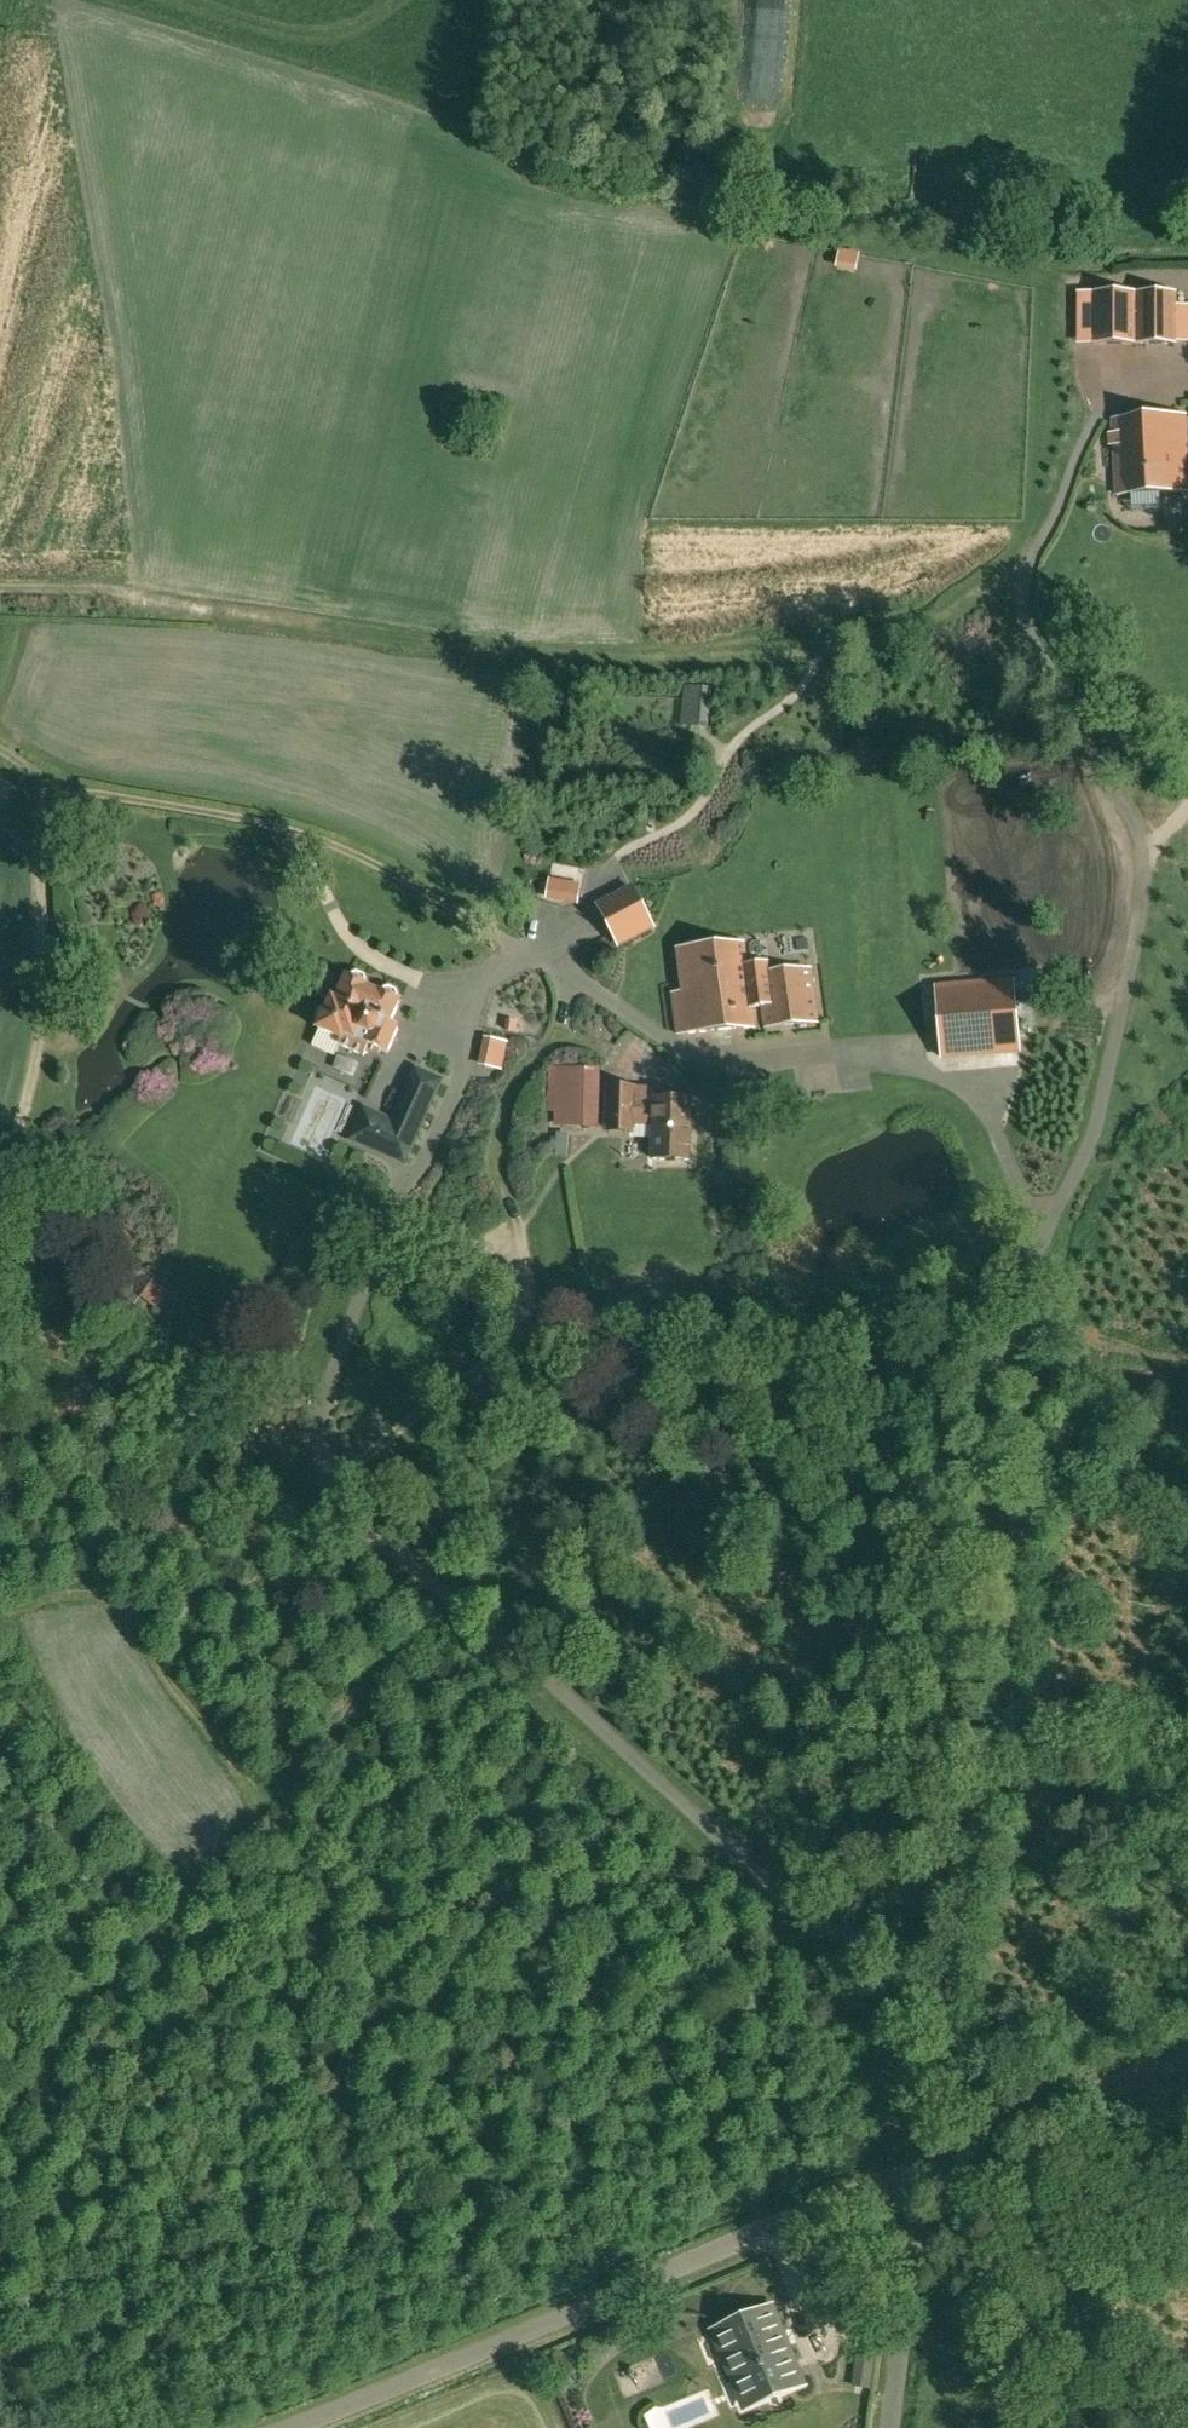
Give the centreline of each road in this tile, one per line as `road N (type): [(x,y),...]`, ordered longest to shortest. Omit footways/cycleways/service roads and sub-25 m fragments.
road 1 (unclassified): [(286,2427),(920,2172)]
road 2 (track): [(0,741),(45,773),(355,851),(529,954)]
road 3 (track): [(0,1293),(17,1318),(138,1397),(340,1509)]
road 4 (track): [(45,773),(41,934),(0,1121)]
road 5 (unclassified): [(920,2172),(1187,2059)]
road 6 (unclassified): [(887,2427),(920,2172)]

